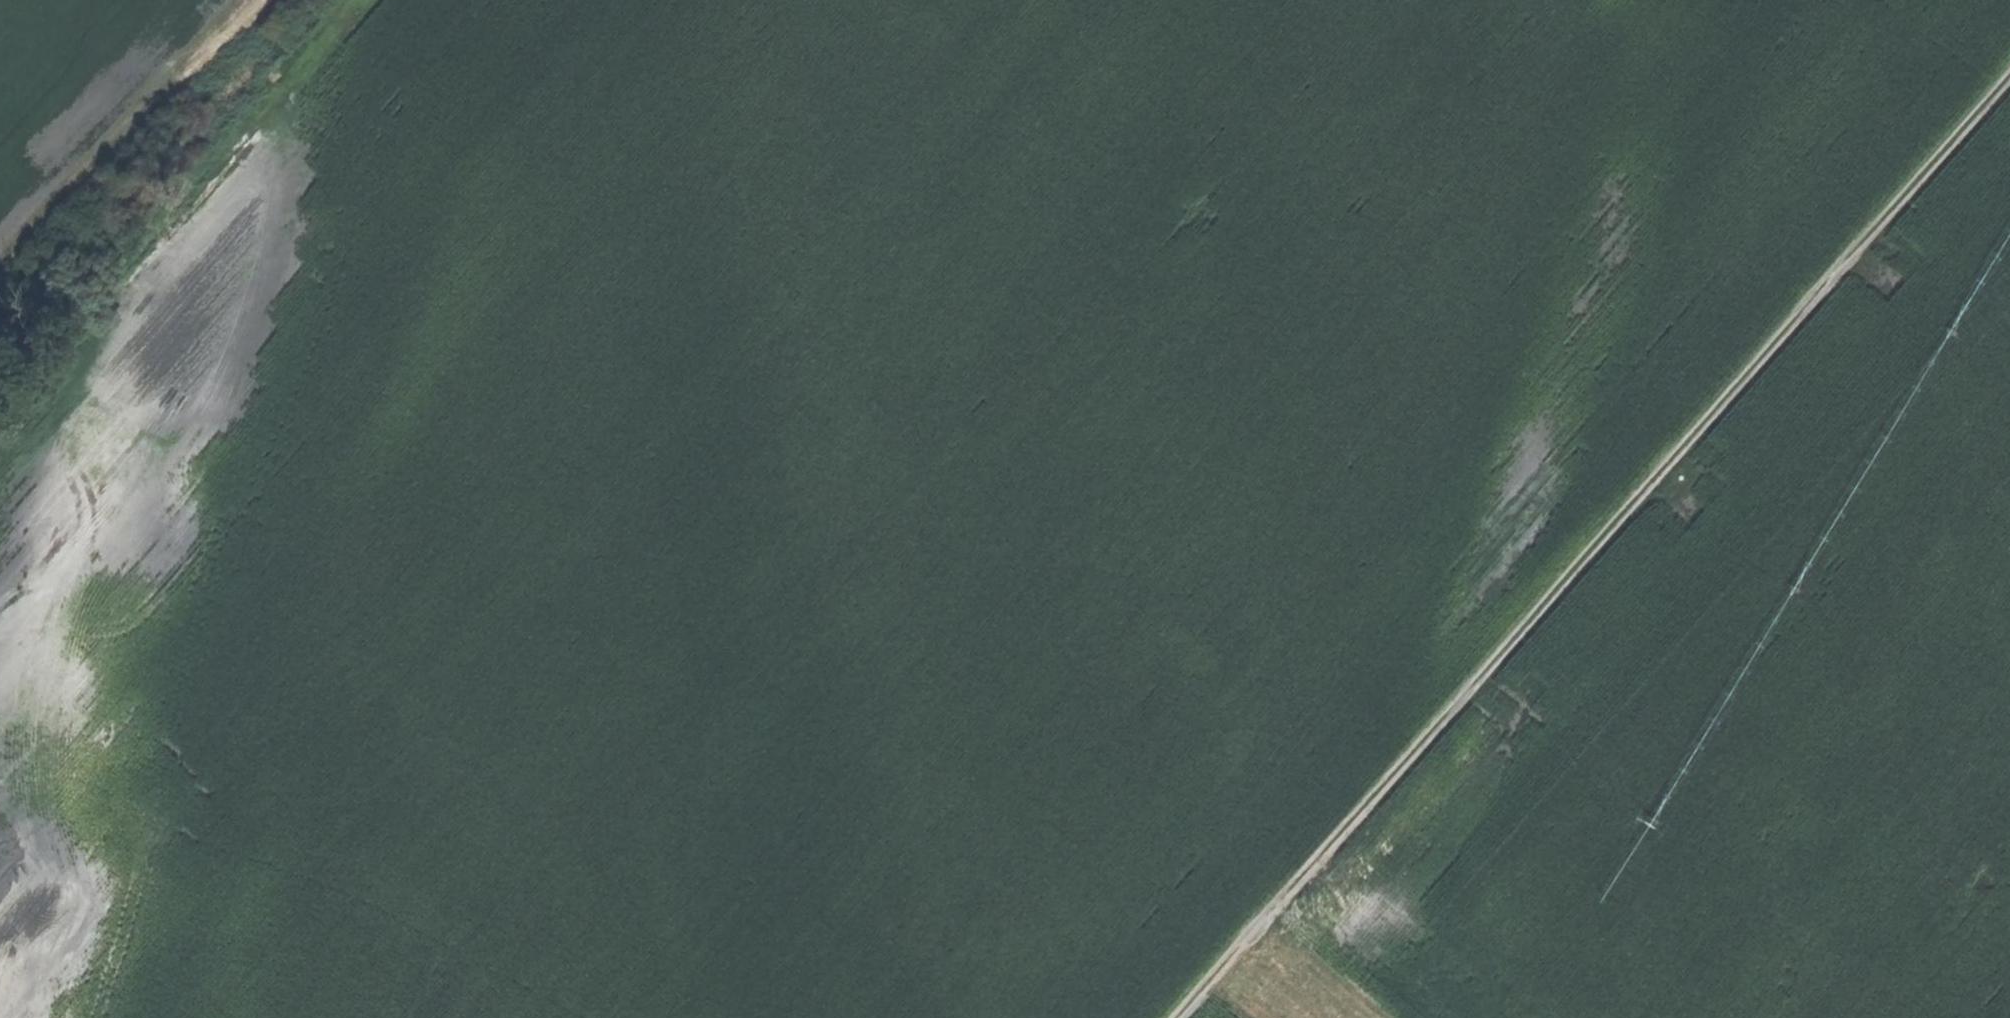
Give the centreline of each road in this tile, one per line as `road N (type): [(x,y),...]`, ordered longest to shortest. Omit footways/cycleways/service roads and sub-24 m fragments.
road 1 (track): [(1184,1017),(2009,75)]

